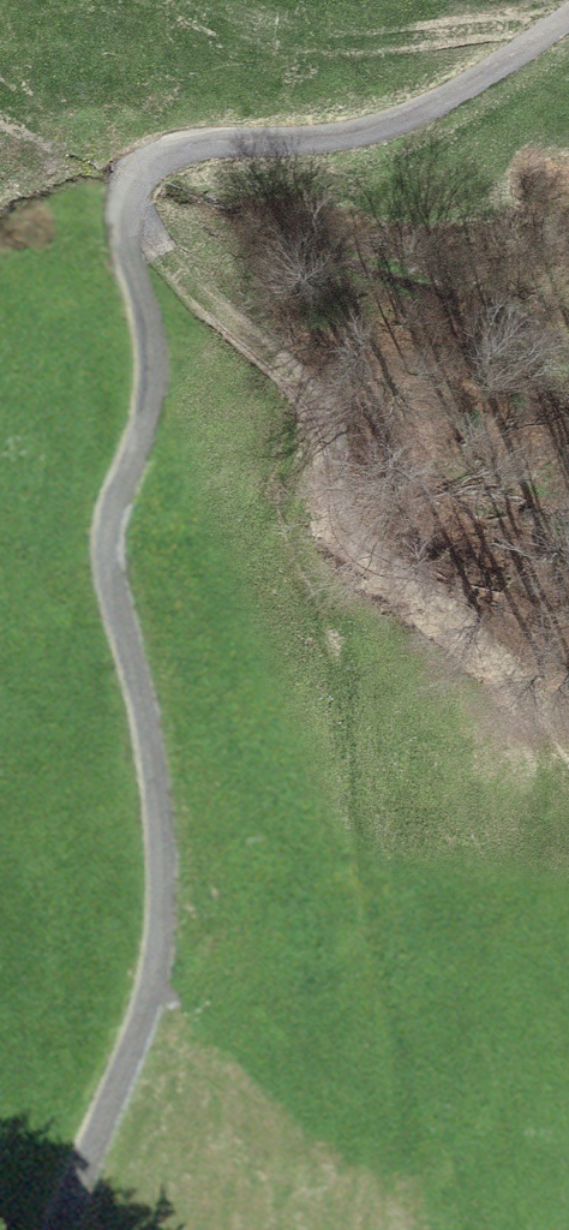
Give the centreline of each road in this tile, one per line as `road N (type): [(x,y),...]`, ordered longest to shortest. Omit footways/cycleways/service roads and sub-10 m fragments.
road 1 (unclassified): [(46,1229),(149,993),(161,936),(146,726),(105,571),(104,520),(147,419),(153,367),(127,243),(136,166),(213,138),(314,136),(398,113),(568,13)]
road 2 (track): [(426,1229),(418,1115),(337,670),(287,515),(289,430),(275,373),(126,201)]

